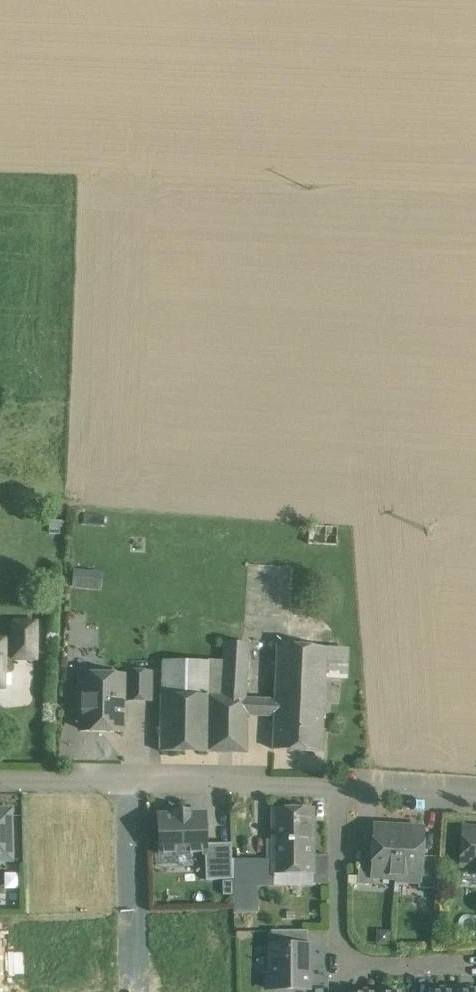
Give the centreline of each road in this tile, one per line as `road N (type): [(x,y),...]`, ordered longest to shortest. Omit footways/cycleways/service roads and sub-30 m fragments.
road 1 (residential): [(126,786),(475,794)]
road 2 (residential): [(126,786),(138,991)]
road 3 (residential): [(0,783),(126,786)]

